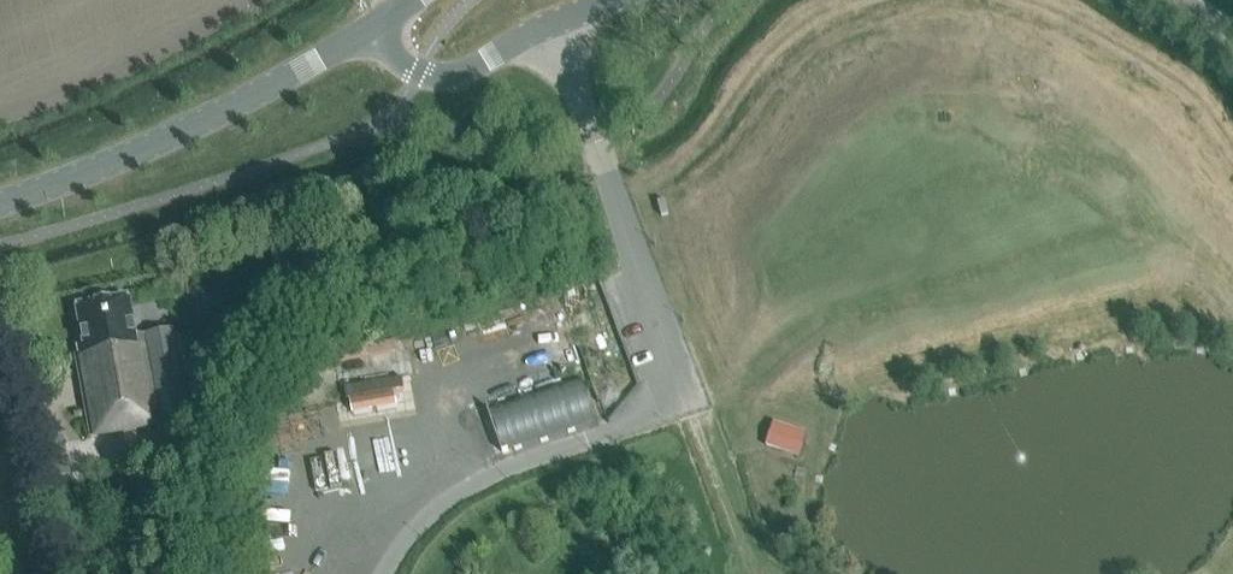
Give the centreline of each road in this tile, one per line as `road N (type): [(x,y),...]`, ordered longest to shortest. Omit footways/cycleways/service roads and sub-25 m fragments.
road 1 (tertiary): [(0,203),(99,167),(277,82),(373,25)]
road 2 (unclassified): [(546,25),(688,397)]
road 3 (unclassified): [(373,25),(402,66),(440,75),(546,25)]
road 4 (track): [(688,397),(754,573)]

